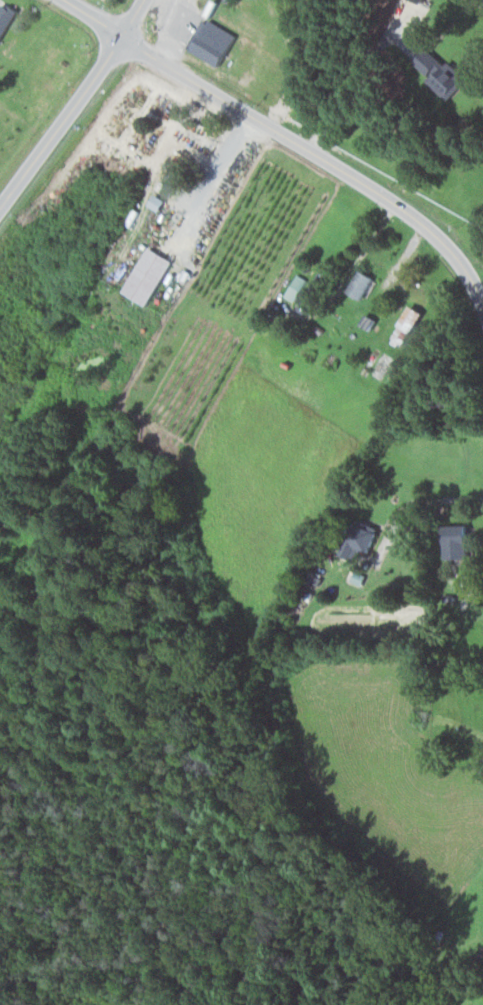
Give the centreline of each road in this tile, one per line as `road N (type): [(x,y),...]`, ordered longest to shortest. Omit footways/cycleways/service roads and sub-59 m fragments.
road 1 (secondary): [(312,149),(64,0)]
road 2 (primary): [(0,208),(143,0)]
road 3 (secondary): [(482,292),(429,223),(312,149)]

